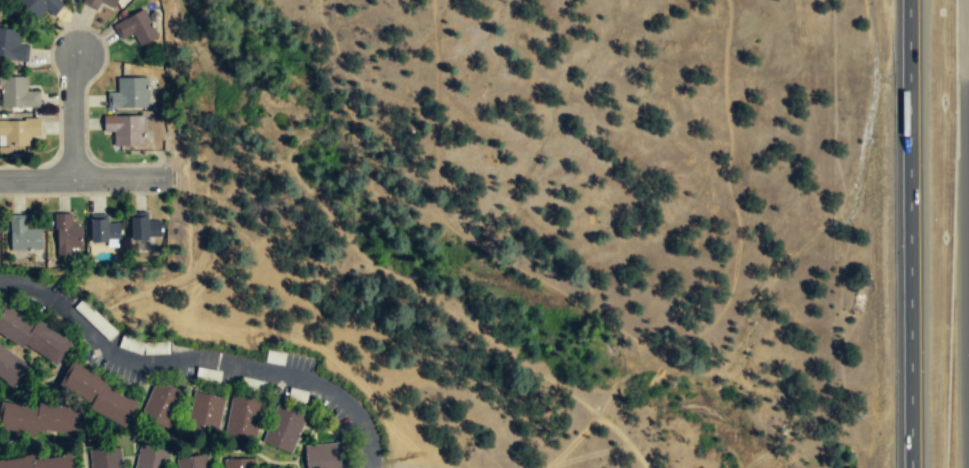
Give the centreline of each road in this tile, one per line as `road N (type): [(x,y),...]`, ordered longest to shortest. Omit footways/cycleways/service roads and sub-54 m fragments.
road 1 (motorway): [(909,0),(910,467)]
road 2 (residential): [(0,188),(164,181)]
road 3 (residential): [(83,184),(84,58)]

